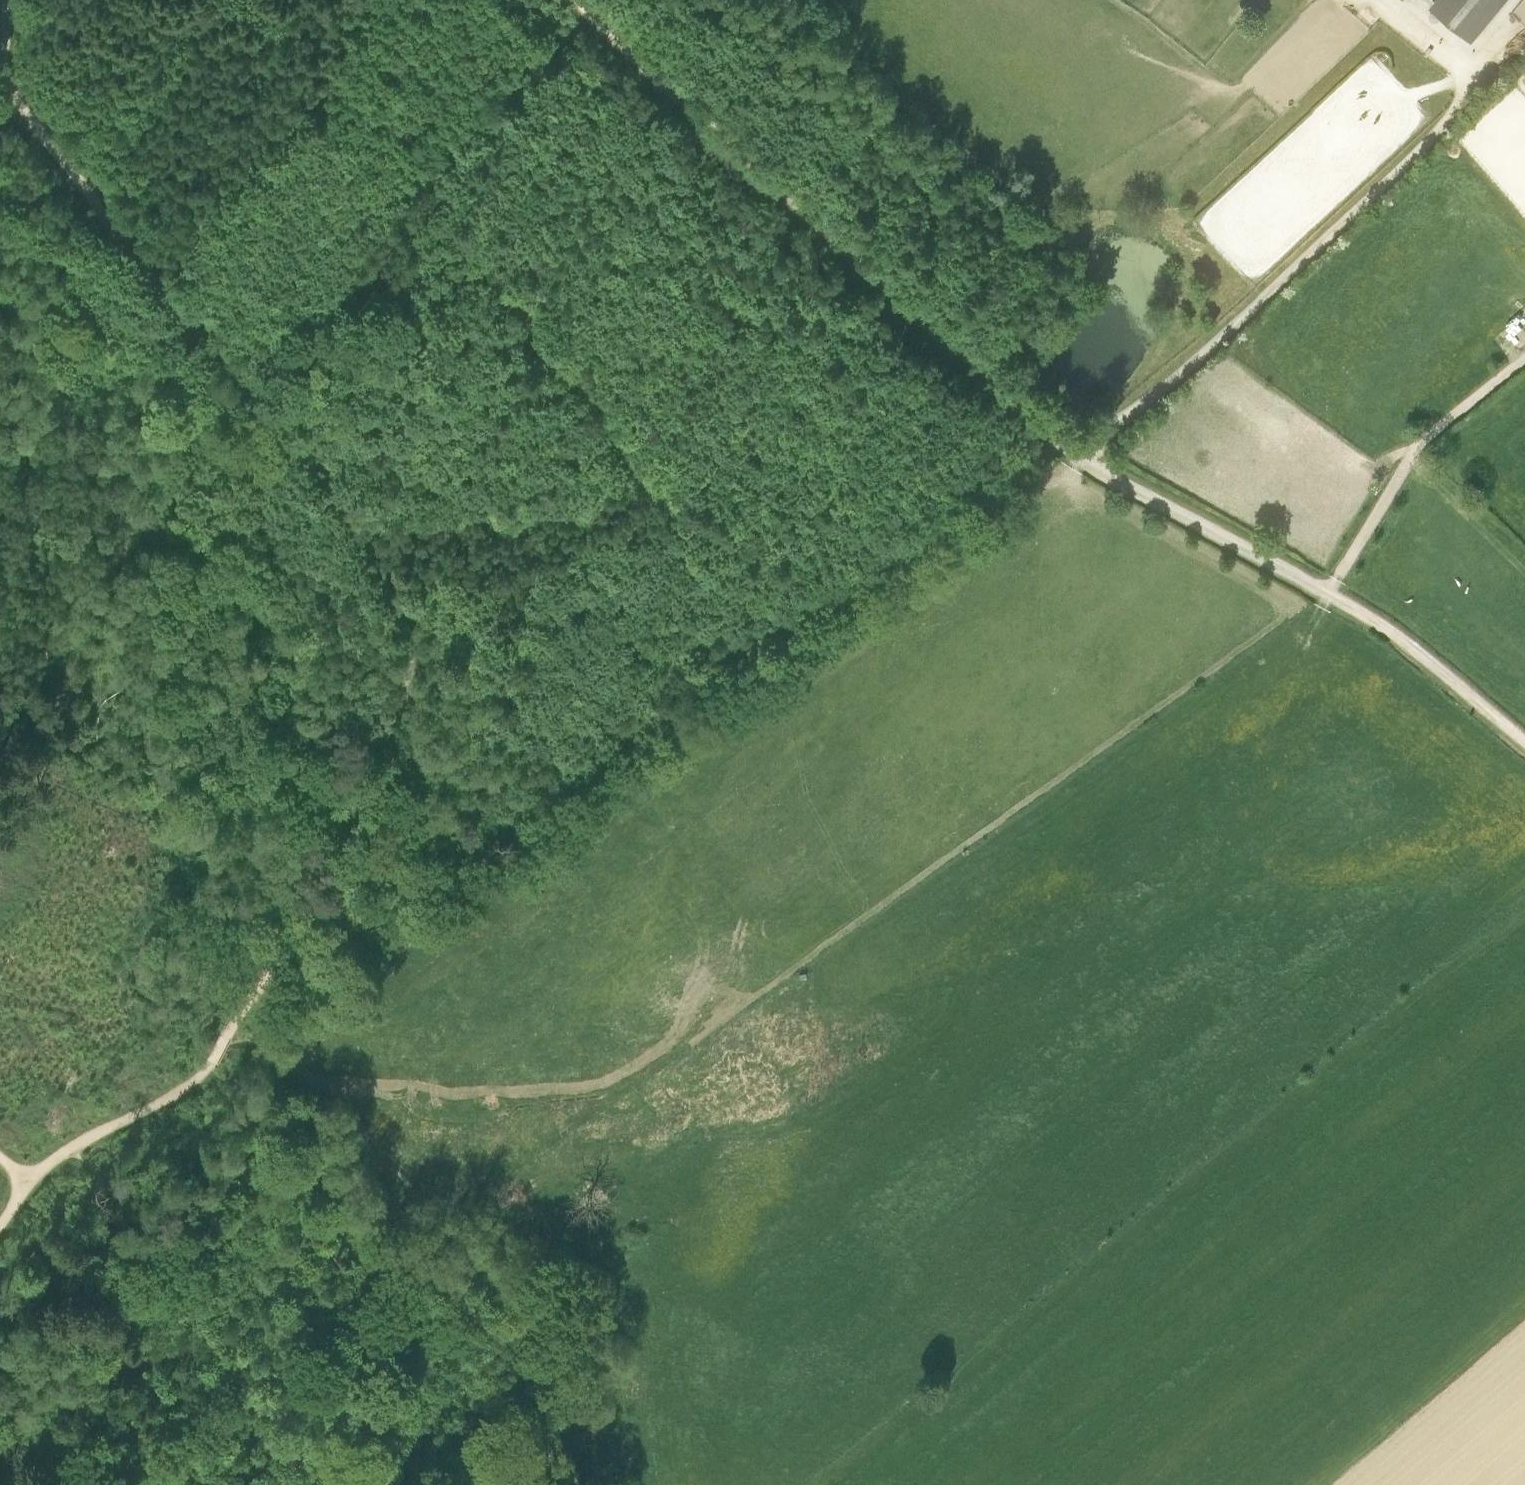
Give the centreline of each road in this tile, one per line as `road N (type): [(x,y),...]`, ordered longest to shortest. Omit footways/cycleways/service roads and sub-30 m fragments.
road 1 (track): [(6,0),(13,87),(26,111),(338,498),(390,604),(406,651),(409,702),(403,739),(364,824),(212,1063),(36,1180)]
road 2 (track): [(1524,739),(1410,642),(1083,460),(1014,410),(569,0)]

